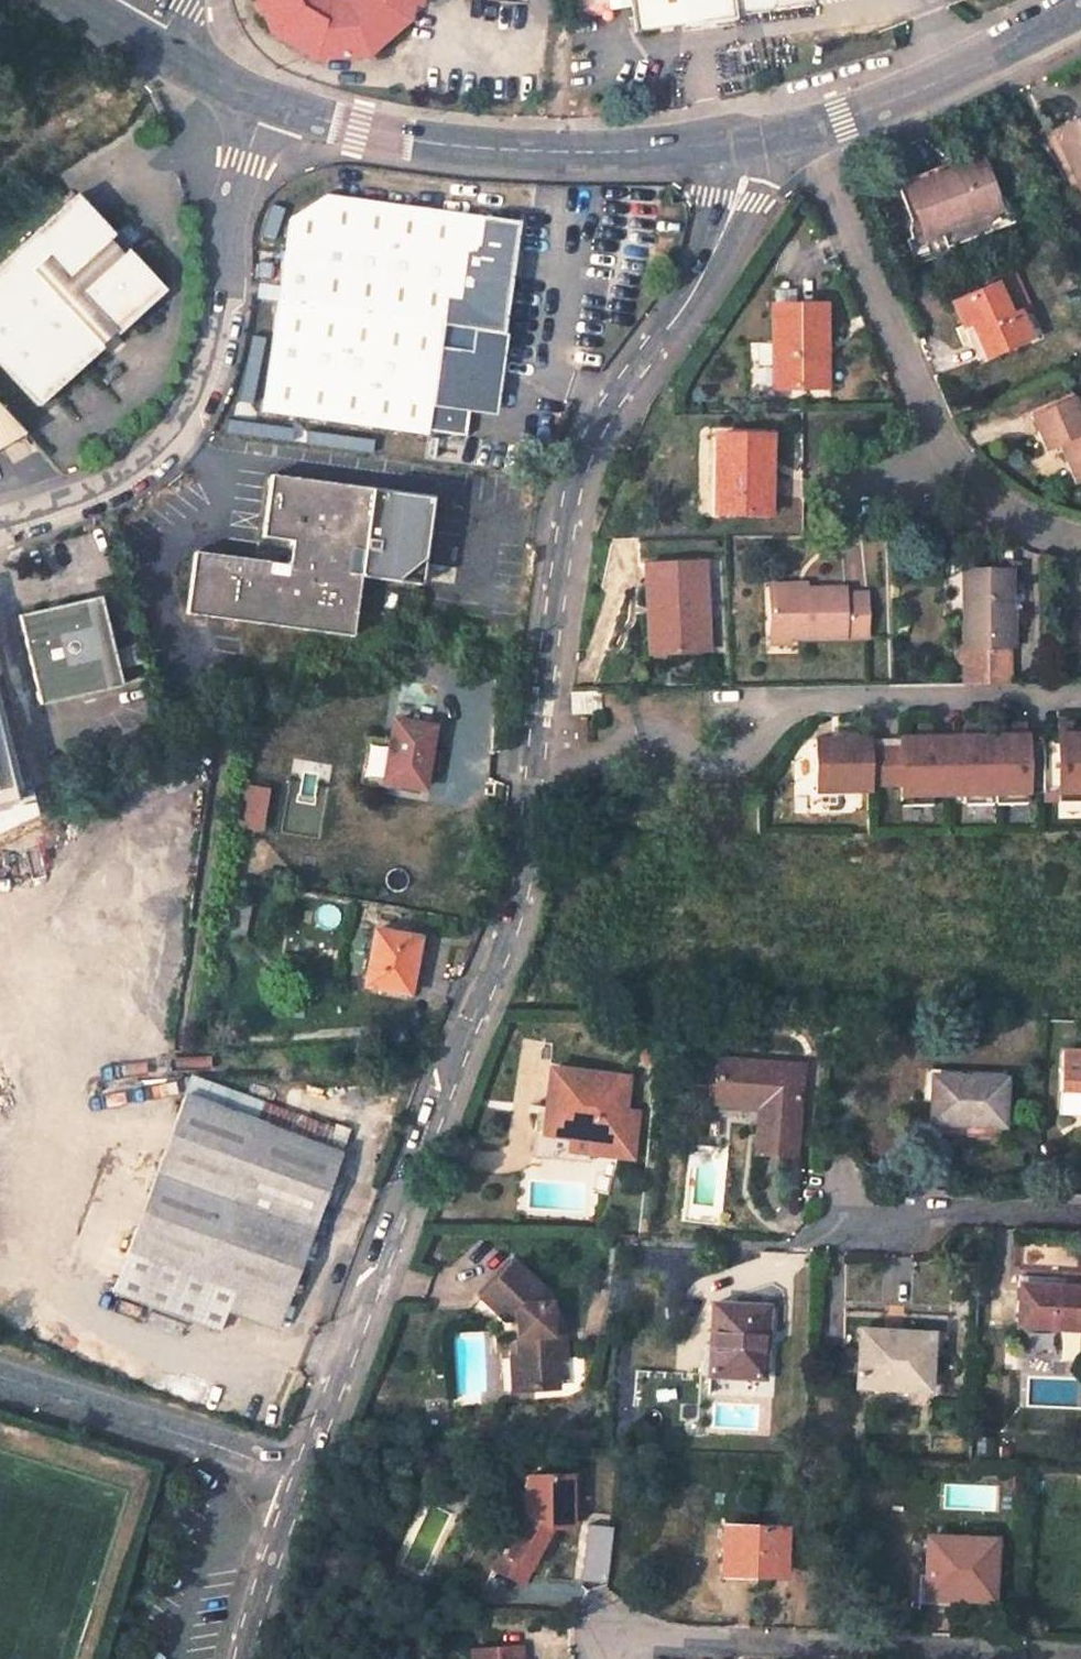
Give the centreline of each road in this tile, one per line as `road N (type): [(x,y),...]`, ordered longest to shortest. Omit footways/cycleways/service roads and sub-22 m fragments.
road 1 (residential): [(299,1486),(508,940),(537,765)]
road 2 (residential): [(537,765),(583,458),(717,251),(751,141)]
road 3 (residential): [(537,765),(603,759),(651,715),(723,764),(792,703),(1080,699)]
road 4 (unclassified): [(266,93),(245,164),(219,349),(188,427),(118,491),(0,525)]
road 5 (residential): [(801,127),(935,427),(998,511),(1080,548)]
road 6 (tertiary): [(751,141),(652,154),(525,151),(419,137),(266,93)]
road 7 (residential): [(1080,1655),(620,1633)]
road 8 (residential): [(0,1381),(299,1486)]
road 9 (tertiary): [(1080,6),(801,127)]
road 10 (residential): [(1080,1212),(868,1215)]
road 11 (residential): [(243,1658),(299,1486)]
road 12 (tertiary): [(266,93),(153,42)]

